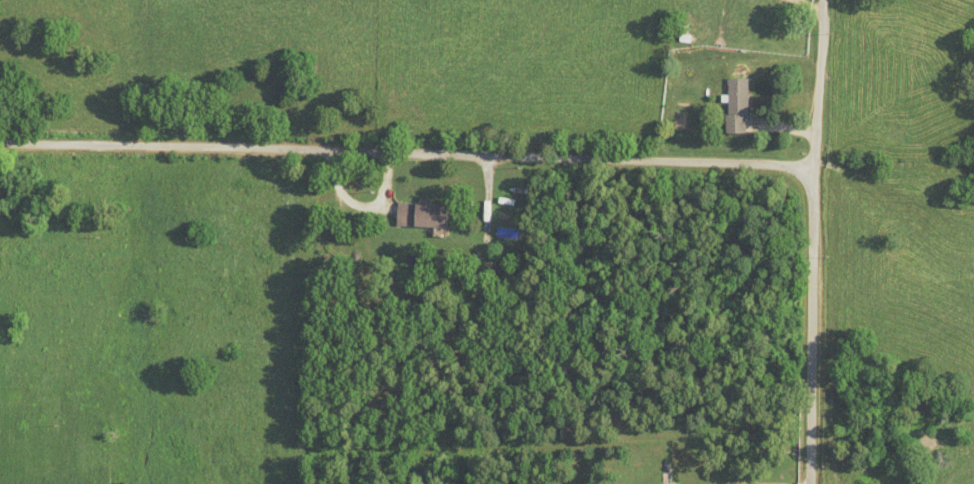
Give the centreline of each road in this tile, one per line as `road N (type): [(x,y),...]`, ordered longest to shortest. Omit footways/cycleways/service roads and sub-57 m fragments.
road 1 (residential): [(817,170),(24,145)]
road 2 (residential): [(814,483),(828,0)]

